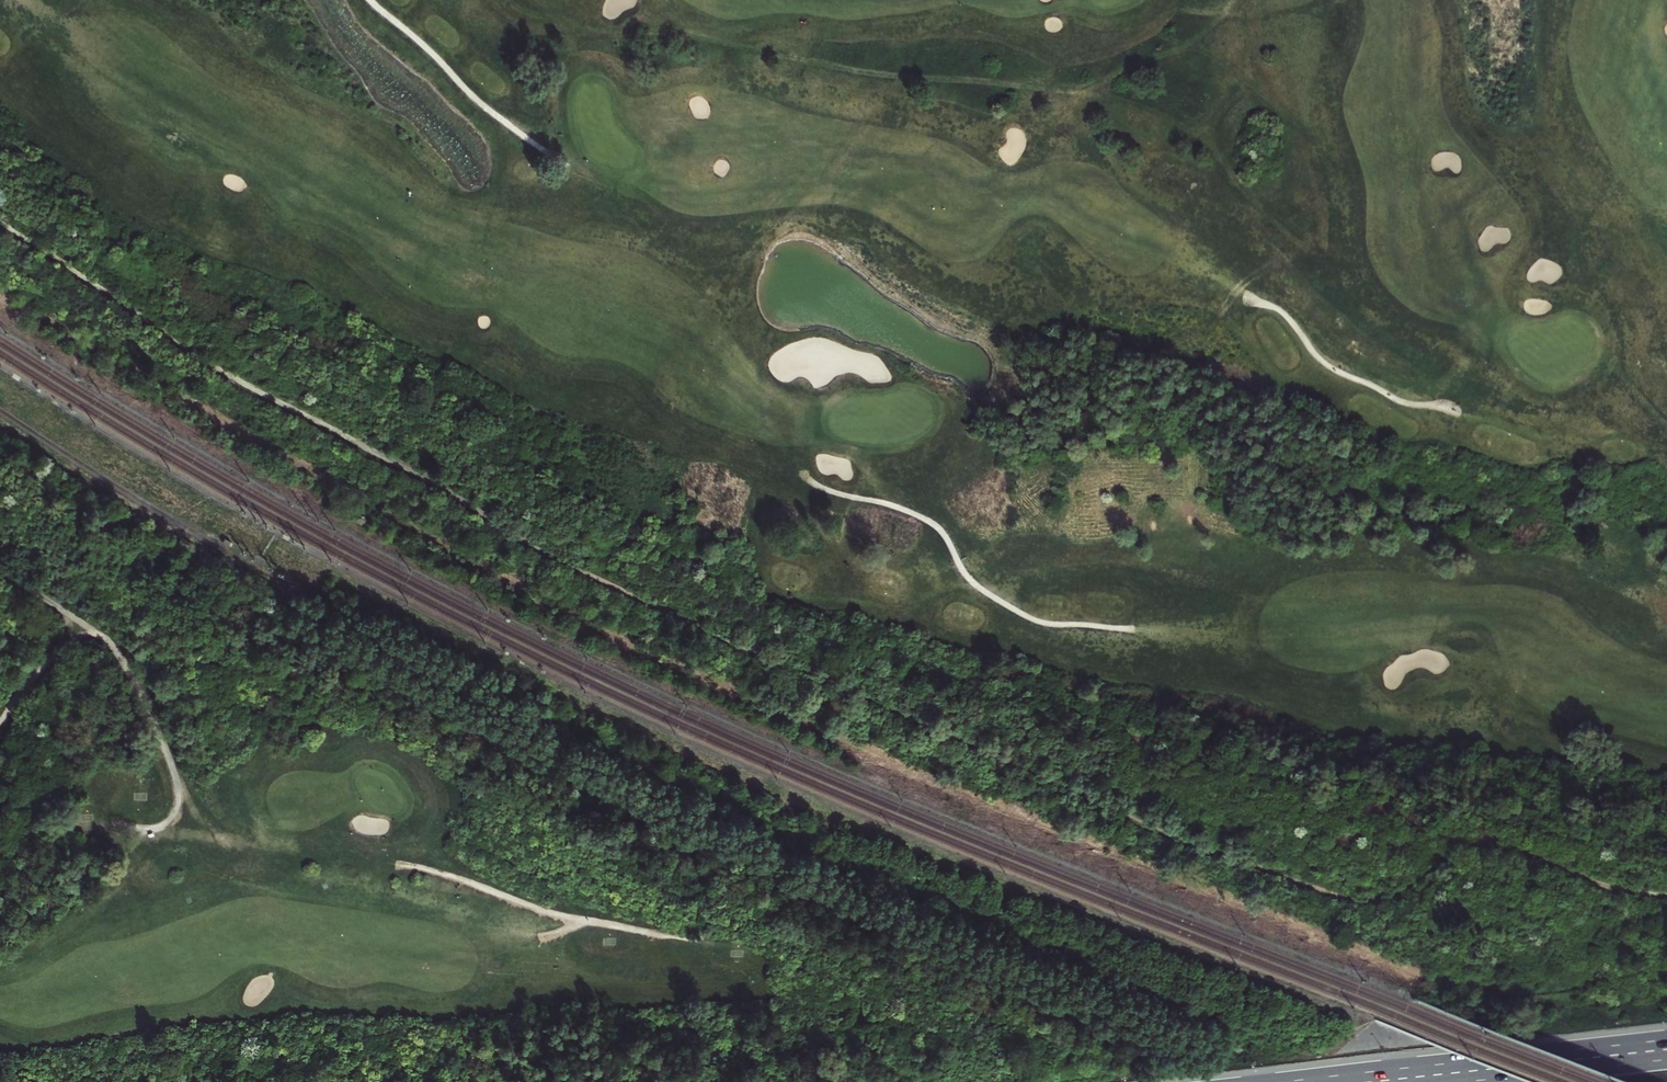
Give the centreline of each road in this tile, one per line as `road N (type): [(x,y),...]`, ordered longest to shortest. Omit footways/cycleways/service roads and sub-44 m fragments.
road 1 (motorway): [(1666,1049),(1370,1081)]
road 2 (track): [(0,571),(114,640)]

